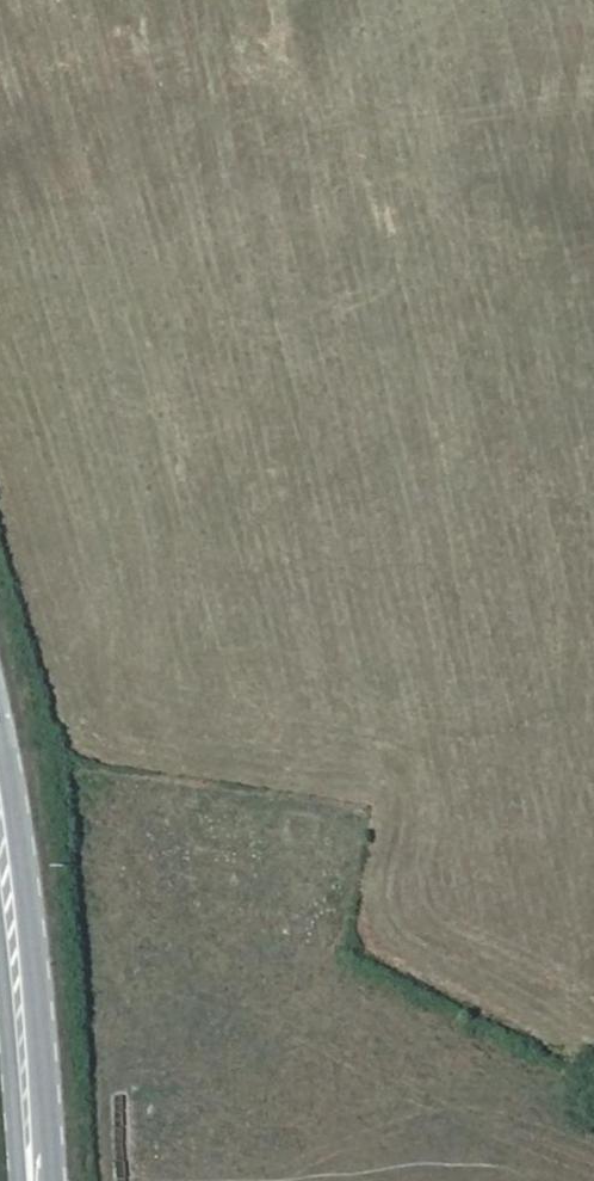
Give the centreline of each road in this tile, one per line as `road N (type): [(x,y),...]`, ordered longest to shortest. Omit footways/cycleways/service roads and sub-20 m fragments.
road 1 (primary): [(31,1180),(0,872)]

